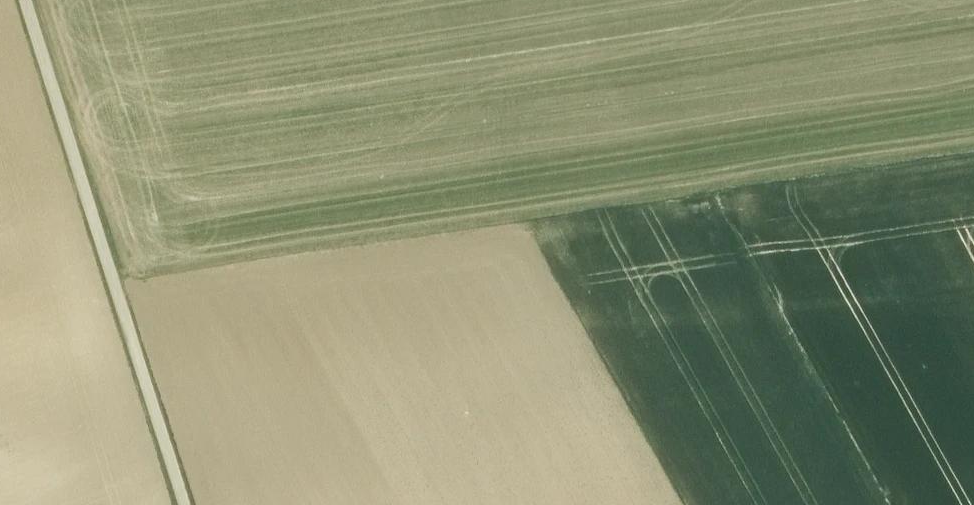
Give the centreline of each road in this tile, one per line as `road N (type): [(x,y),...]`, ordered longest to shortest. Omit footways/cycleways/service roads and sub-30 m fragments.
road 1 (unclassified): [(185,504),(26,0)]

